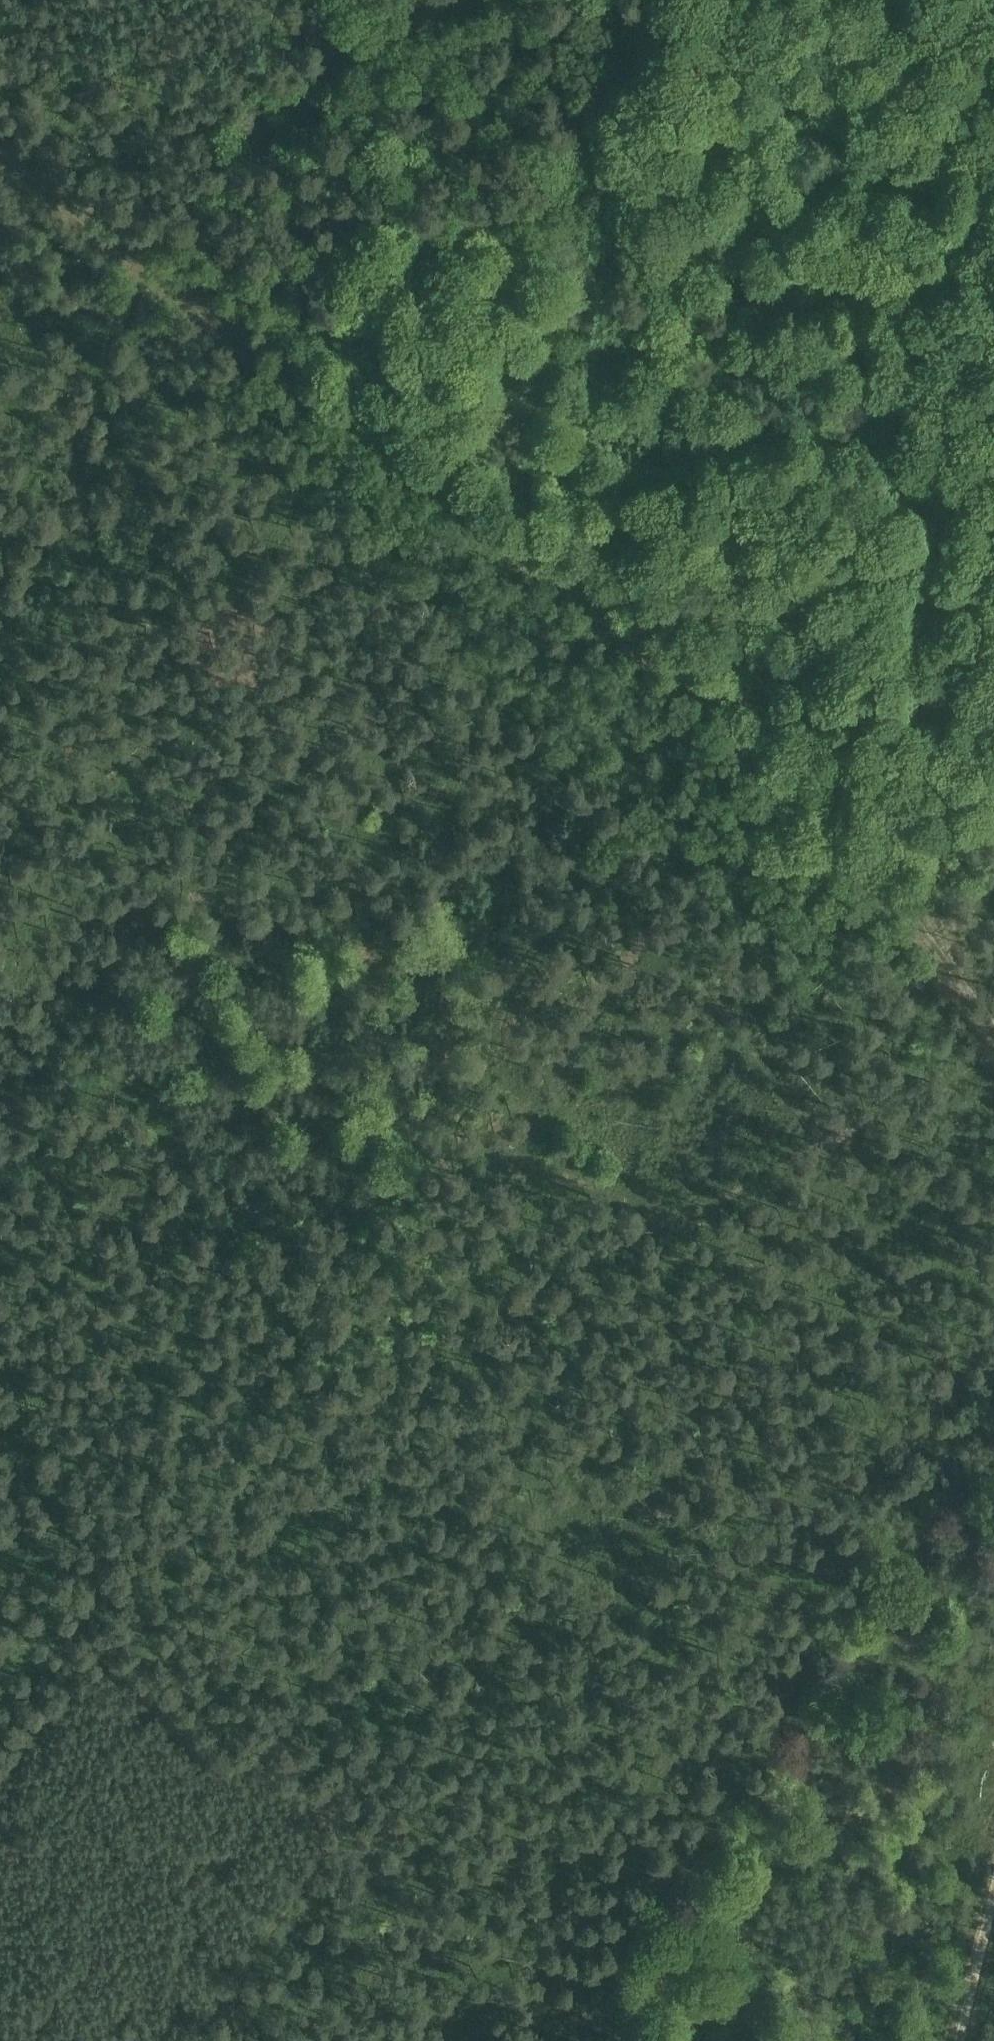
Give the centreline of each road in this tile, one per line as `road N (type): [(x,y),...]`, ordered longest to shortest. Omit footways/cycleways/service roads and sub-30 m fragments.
road 1 (track): [(993,1028),(891,894),(675,675),(0,158)]
road 2 (track): [(960,2040),(993,1884)]

